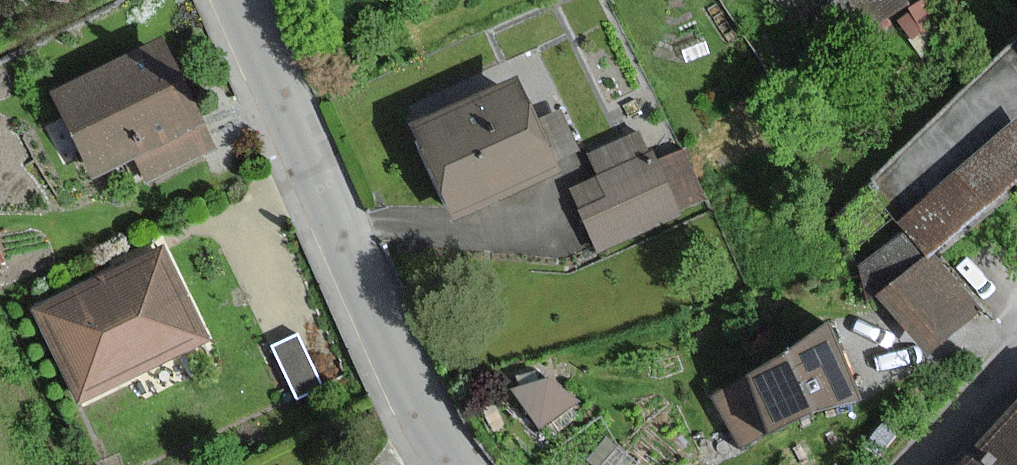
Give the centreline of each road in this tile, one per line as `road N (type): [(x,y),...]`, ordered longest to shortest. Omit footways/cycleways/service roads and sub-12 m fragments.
road 1 (residential): [(451,464),(384,345),(232,0)]
road 2 (residential): [(1016,363),(923,464)]

